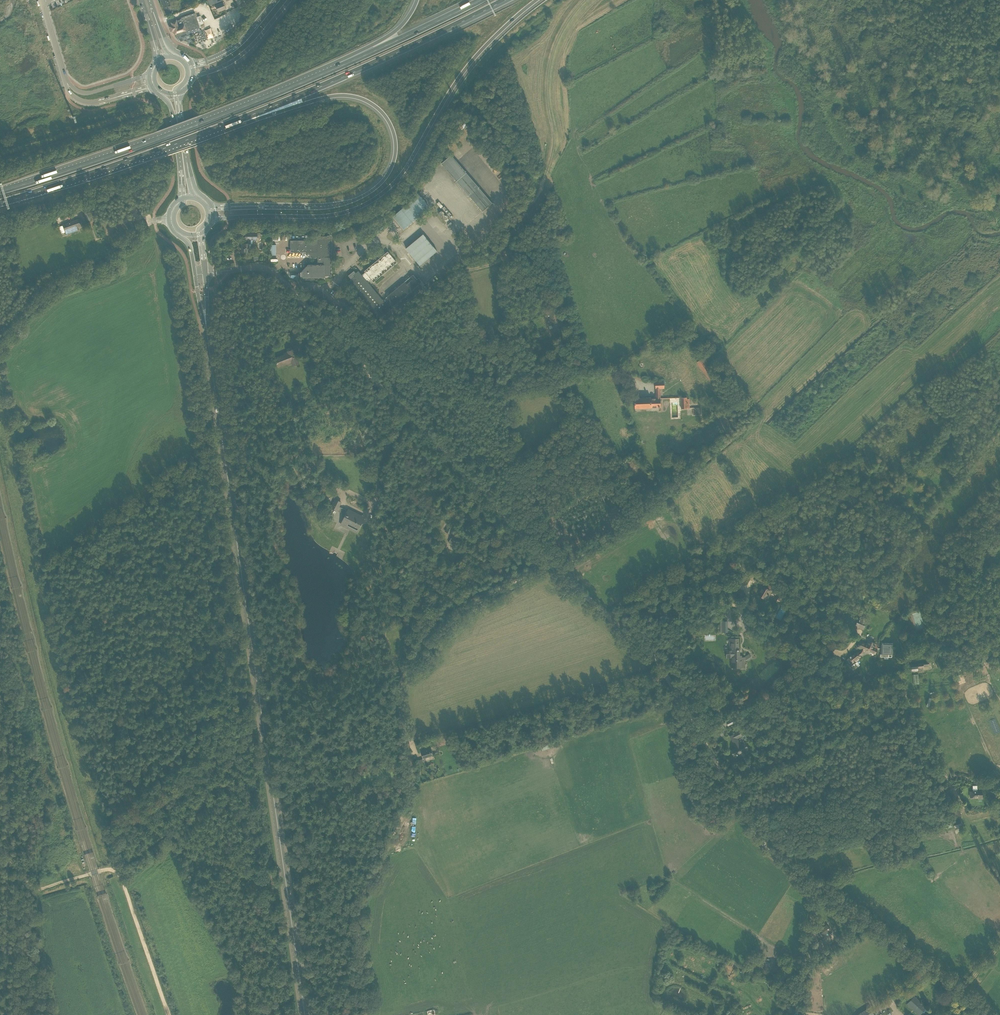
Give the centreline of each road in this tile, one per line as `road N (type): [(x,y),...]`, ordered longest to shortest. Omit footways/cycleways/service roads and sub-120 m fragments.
road 1 (unclassified): [(981,1014),(947,981),(761,846),(650,654),(504,520),(276,276),(261,267),(205,273)]
road 2 (secondary): [(305,1014),(205,315)]
road 3 (track): [(548,563),(452,613),(401,680),(410,794),(354,910),(357,1014)]
road 4 (track): [(609,617),(834,466),(956,550),(999,593)]
road 5 (track): [(585,0),(554,48),(547,83),(551,157),(506,251),(490,265),(445,278),(371,330)]
road 6 (motorway): [(213,220),(328,216),(373,201),(404,172),(476,57),(537,0)]
road 7 (motorway): [(242,119),(329,97),(359,98),(387,118),(396,154),(380,184),(348,202),(229,207)]
road 8 (motorway): [(332,70),(0,191)]
road 9 (motorway): [(242,119),(506,0)]
road 10 (track): [(169,1014),(118,873),(38,890),(0,849)]
road 11 (motorway): [(0,203),(242,119)]
road 12 (motorway): [(479,0),(332,70)]
road 13 (motorway): [(193,76),(244,53),(290,0)]
road 14 (track): [(796,1014),(808,970),(868,926)]

